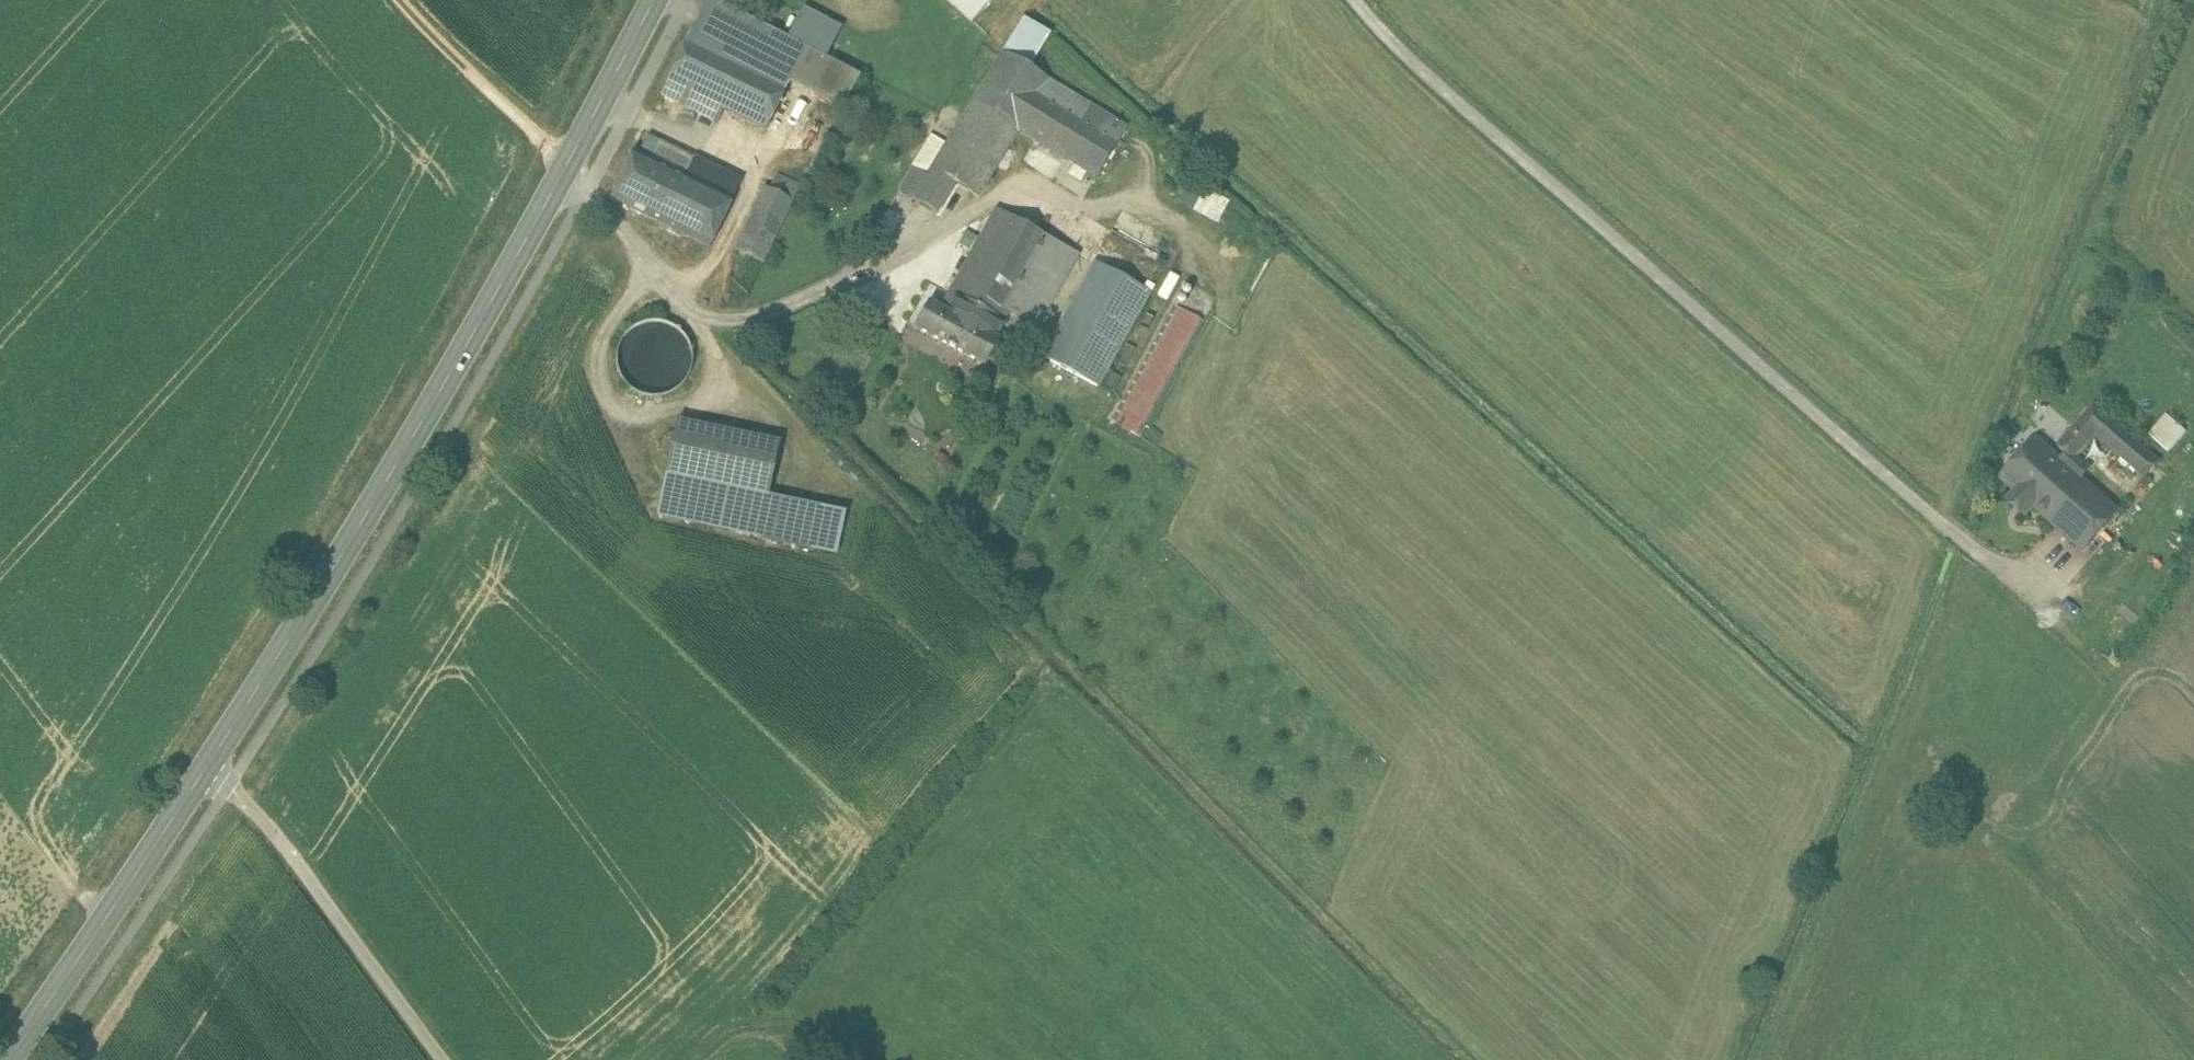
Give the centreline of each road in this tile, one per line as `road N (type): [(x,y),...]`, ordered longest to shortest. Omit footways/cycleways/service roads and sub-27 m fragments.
road 1 (secondary): [(206,769),(397,462),(567,163),(649,0)]
road 2 (track): [(1356,0),(1411,62),(1964,536)]
road 3 (unclassified): [(206,769),(274,832),(443,1059)]
road 4 (secondary): [(7,1059),(206,769)]
road 5 (track): [(589,187),(408,0)]

